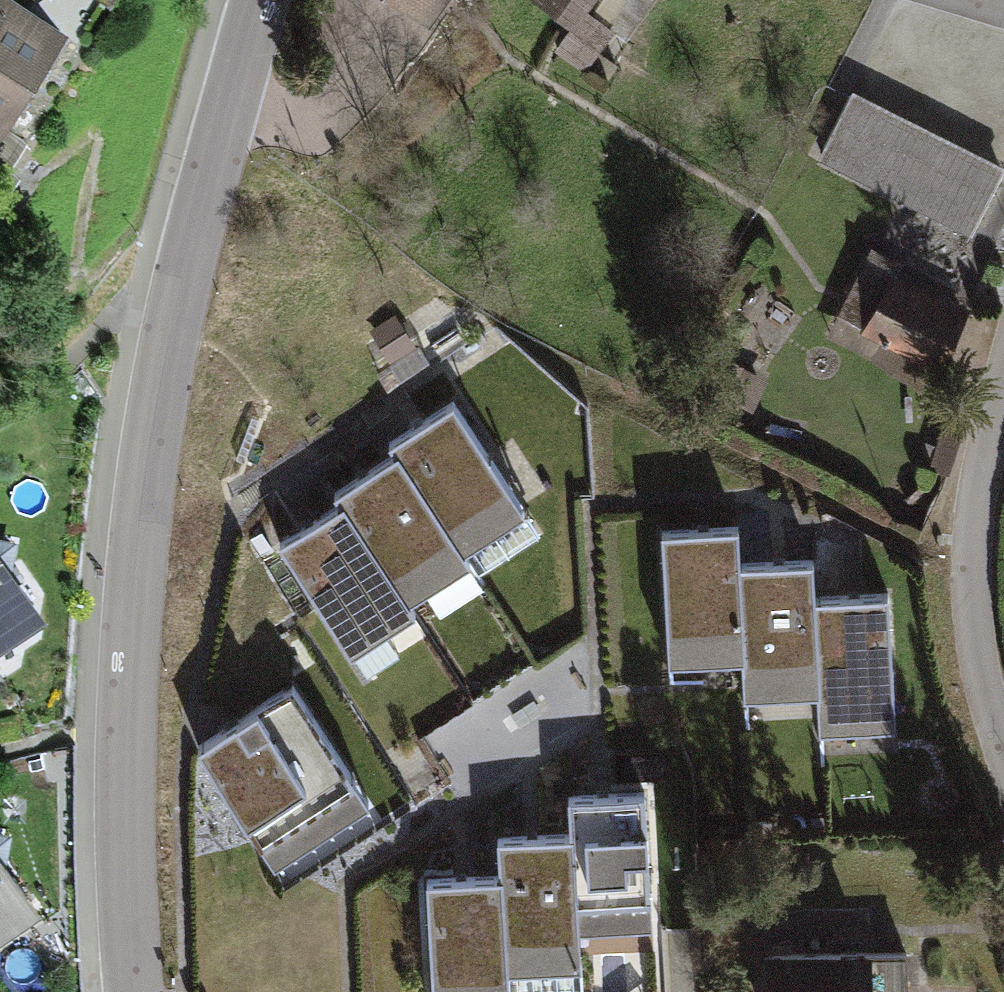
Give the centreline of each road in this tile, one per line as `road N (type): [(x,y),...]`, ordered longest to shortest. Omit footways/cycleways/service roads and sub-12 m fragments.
road 1 (residential): [(138,991),(122,735),(131,589),(168,330),(250,0)]
road 2 (residential): [(1003,366),(970,506),(968,589),(975,652),(1003,747)]

